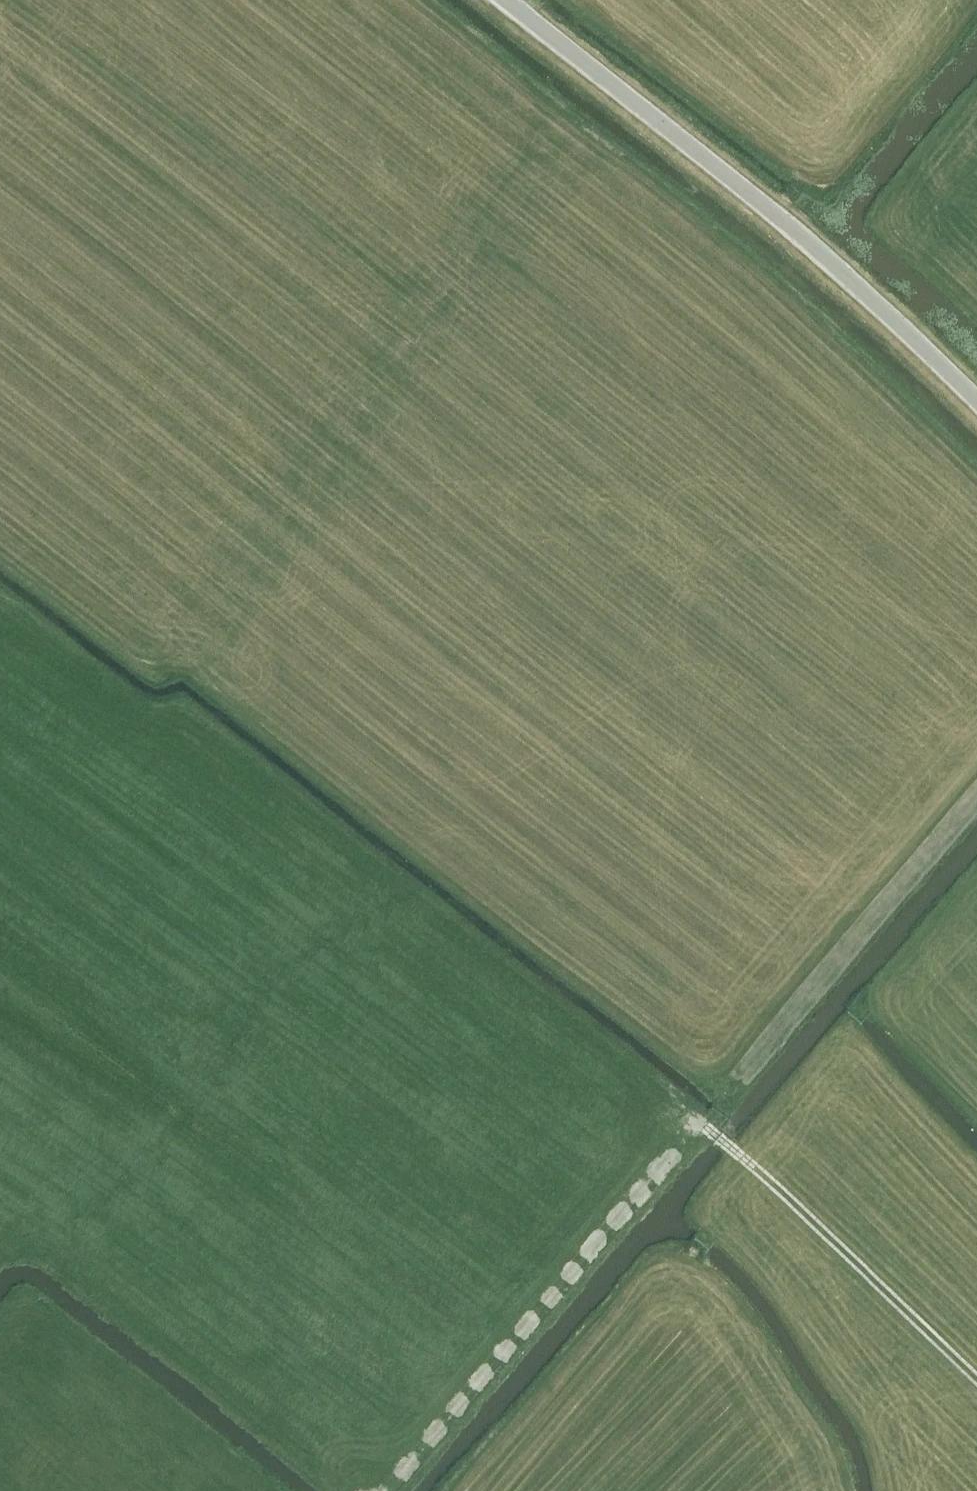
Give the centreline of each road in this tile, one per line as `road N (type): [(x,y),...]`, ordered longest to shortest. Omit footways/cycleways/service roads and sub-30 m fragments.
road 1 (unclassified): [(976,401),(816,247),(507,0)]

